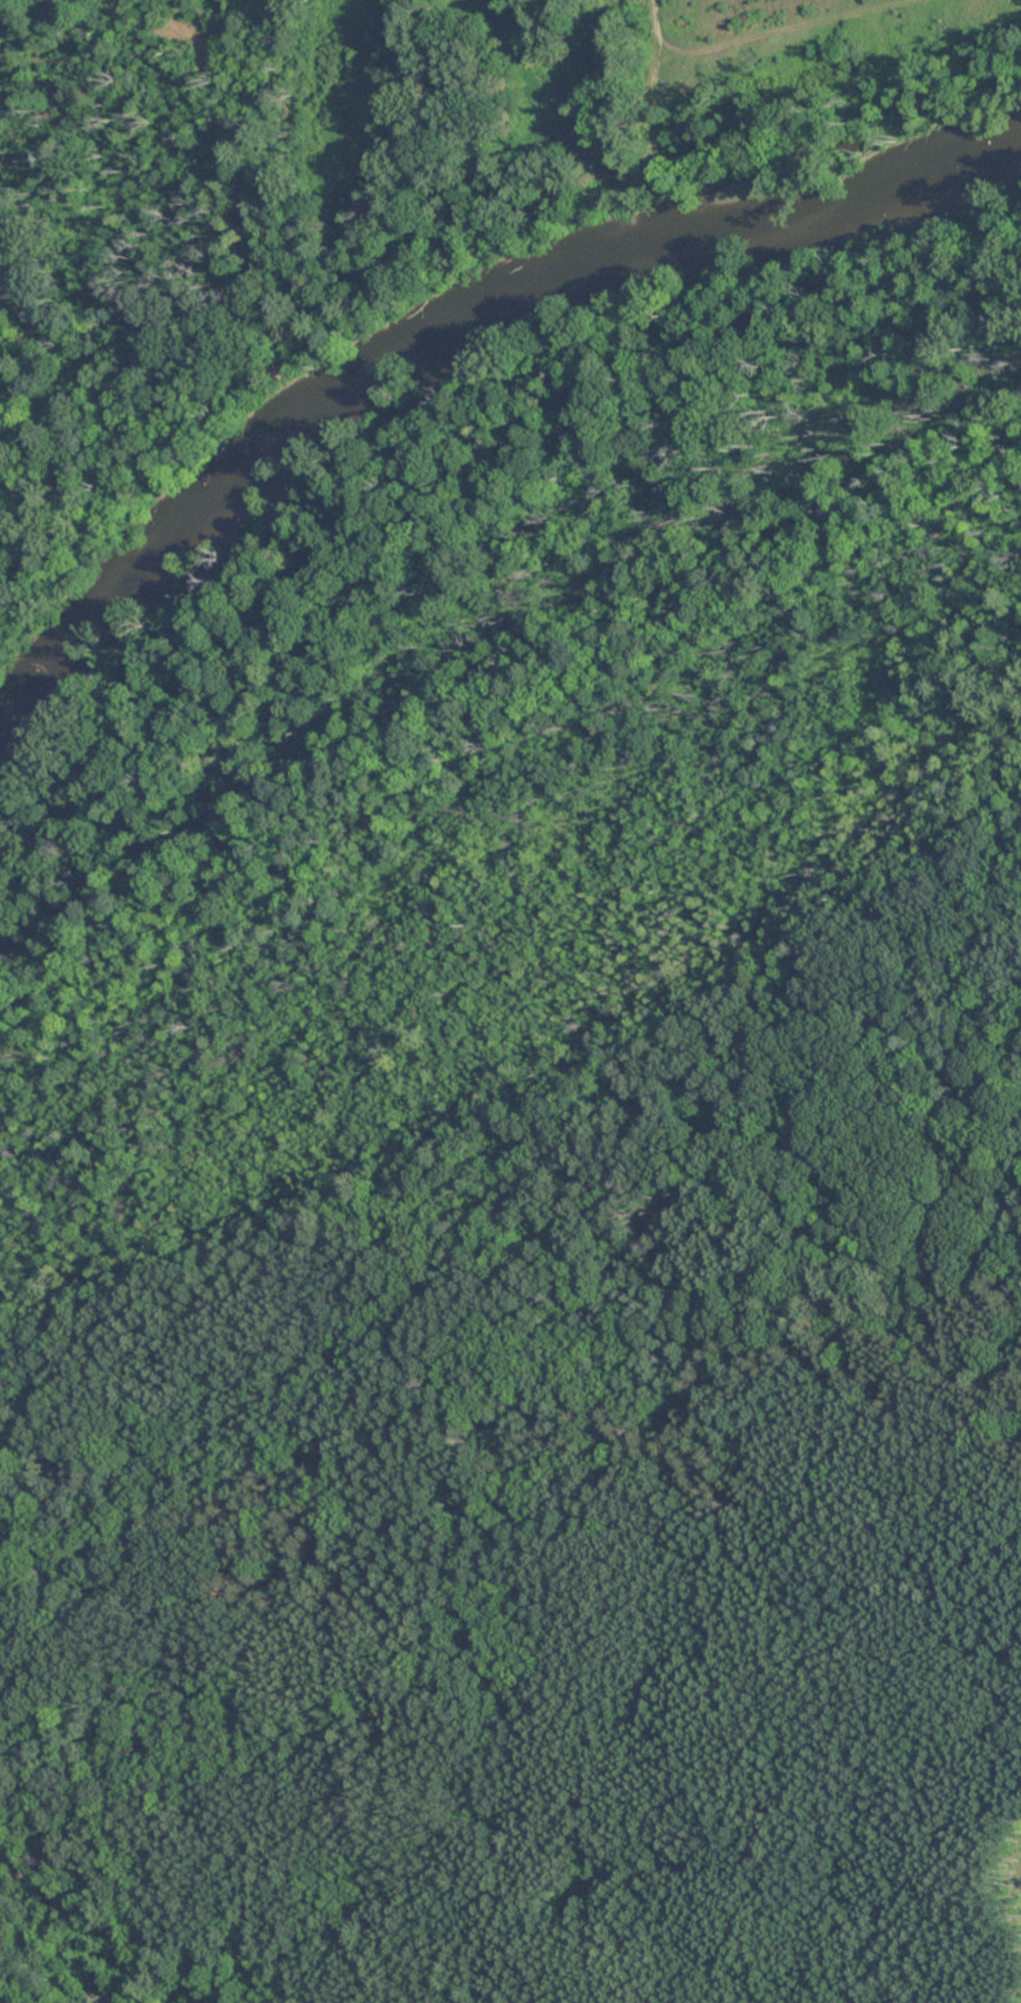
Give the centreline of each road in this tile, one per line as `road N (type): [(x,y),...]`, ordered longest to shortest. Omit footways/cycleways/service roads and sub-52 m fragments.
road 1 (track): [(0,1561),(120,1508),(371,1444),(646,1332),(1020,1235)]

